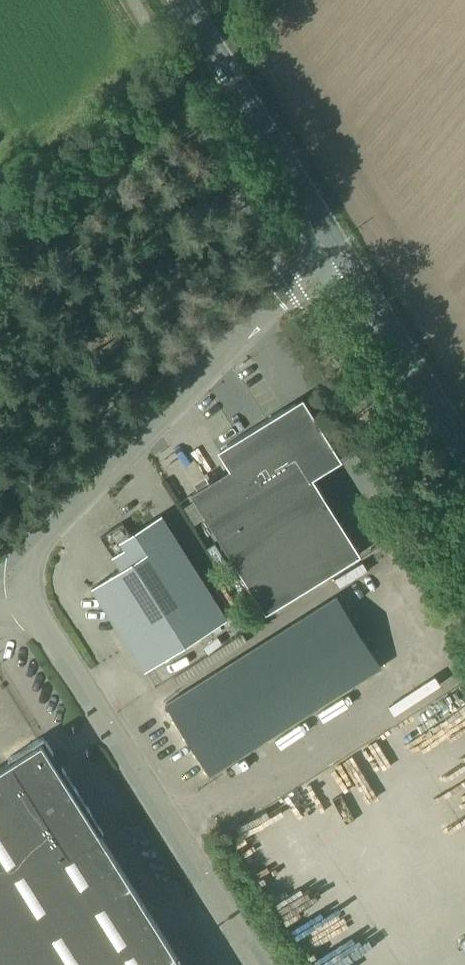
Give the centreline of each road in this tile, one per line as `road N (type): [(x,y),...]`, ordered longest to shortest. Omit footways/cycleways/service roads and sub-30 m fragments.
road 1 (unclassified): [(268,964),(20,550)]
road 2 (unclassified): [(20,550),(336,248)]
road 3 (secondary): [(336,248),(181,0)]
road 4 (secondary): [(464,453),(336,248)]

